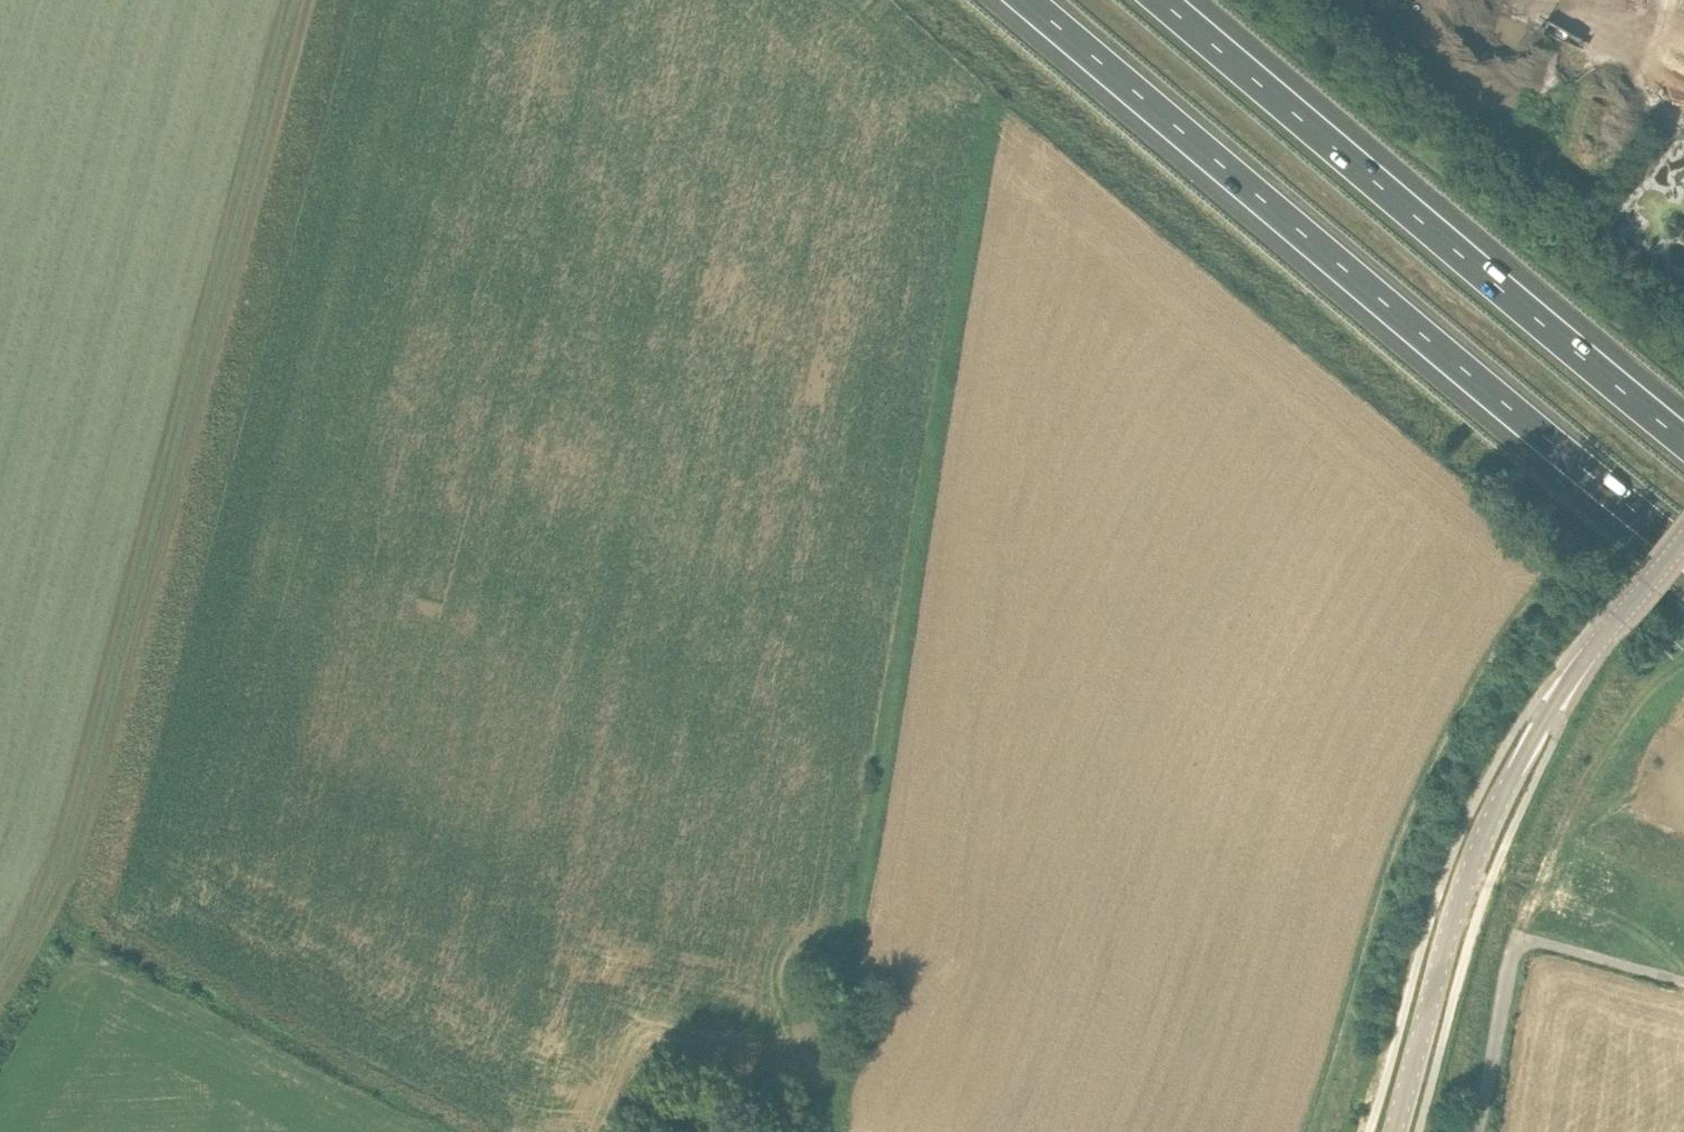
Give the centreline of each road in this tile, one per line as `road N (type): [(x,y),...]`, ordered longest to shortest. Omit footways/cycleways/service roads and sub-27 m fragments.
road 1 (track): [(835,1038),(990,115),(972,91)]
road 2 (motorway): [(1024,0),(1683,553)]
road 3 (motorway): [(1683,442),(1166,0)]
road 4 (tertiary): [(1394,1131),(1452,925),(1489,824),(1552,706),(1683,535)]

